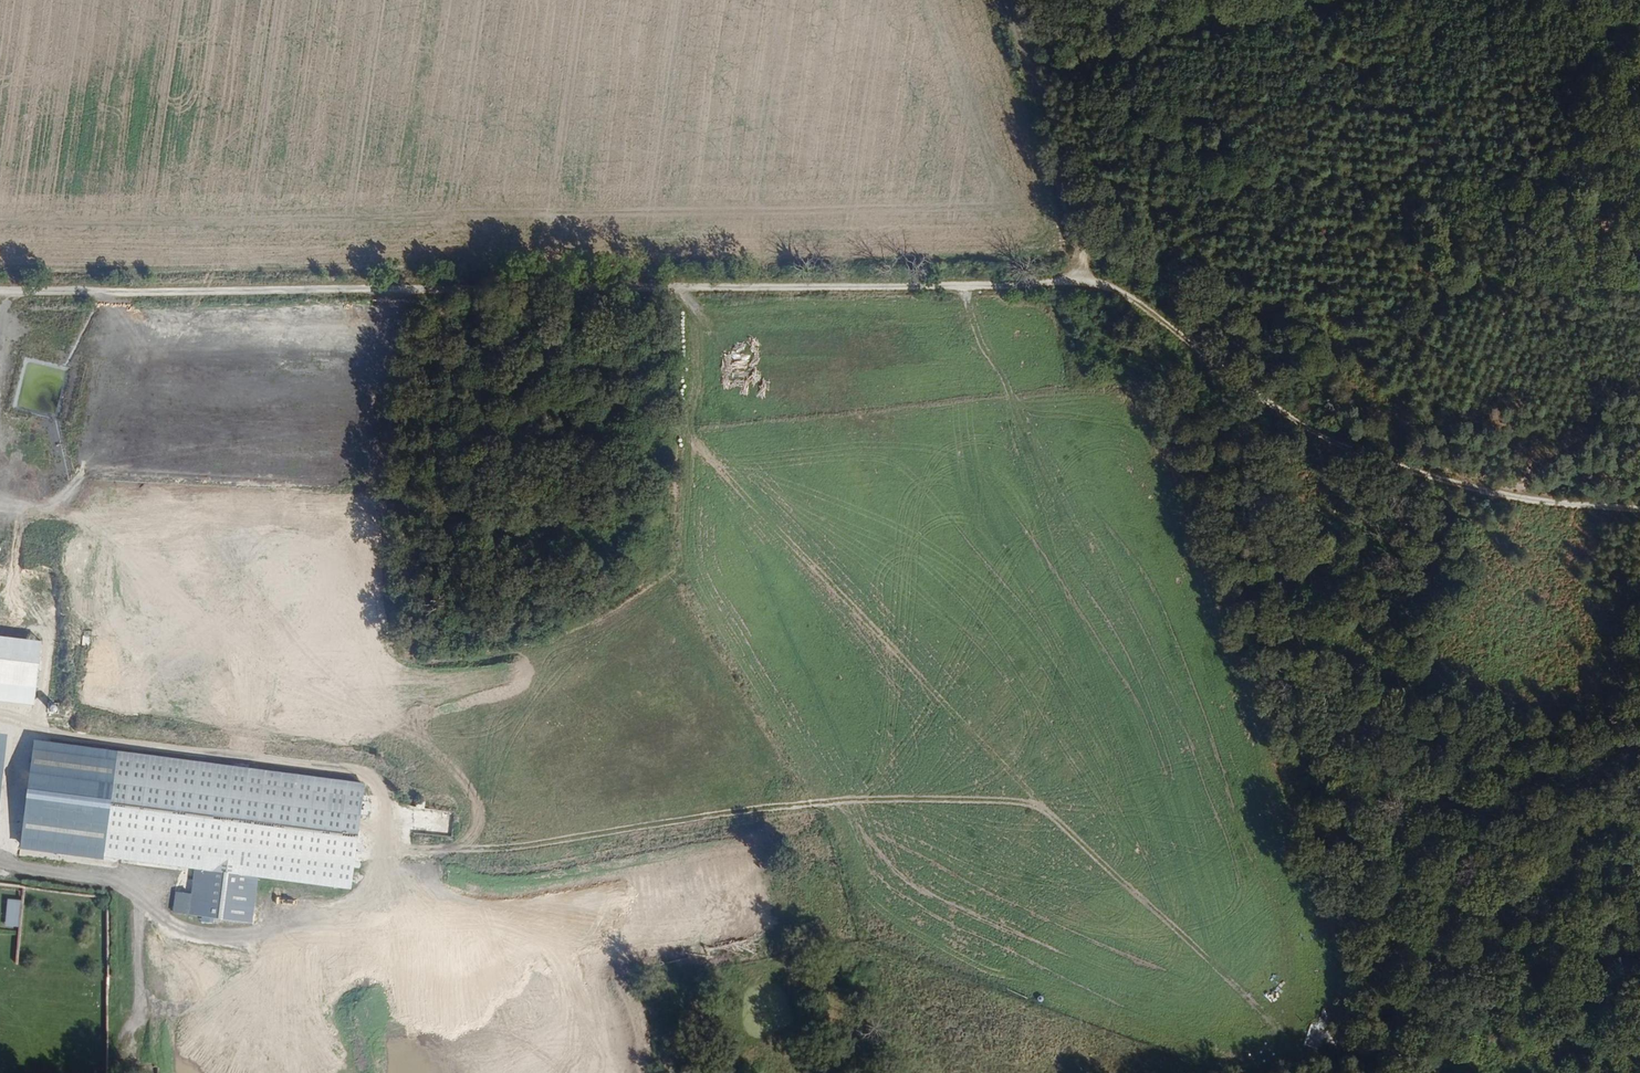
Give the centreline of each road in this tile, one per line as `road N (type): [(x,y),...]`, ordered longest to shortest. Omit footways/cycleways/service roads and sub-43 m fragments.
road 1 (track): [(0,290),(1077,278),(1008,0)]
road 2 (track): [(1639,507),(1446,482),(1263,410),(1138,303),(1077,278)]
road 3 (track): [(1639,909),(1360,958)]

